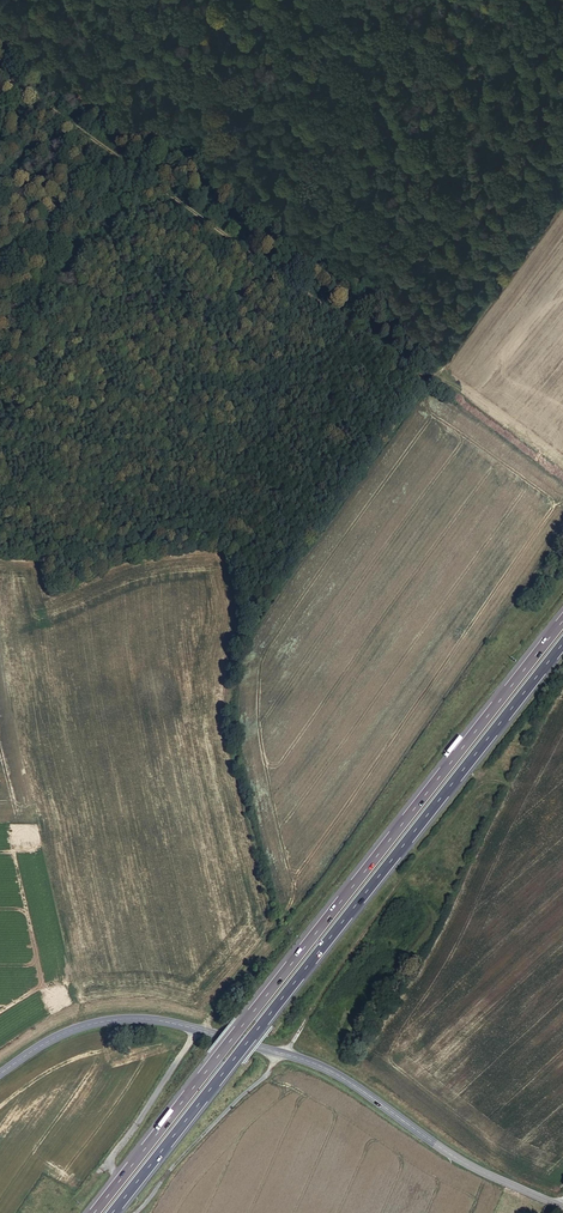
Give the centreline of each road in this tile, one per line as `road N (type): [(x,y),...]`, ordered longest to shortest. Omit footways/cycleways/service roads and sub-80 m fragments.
road 1 (motorway): [(562,620),(91,1212)]
road 2 (track): [(0,70),(429,380),(562,197)]
road 3 (track): [(199,1029),(220,988),(272,925),(227,726),(232,652),(429,380)]
road 4 (motorway): [(112,1212),(562,646)]
road 5 (secondary): [(0,1075),(84,1025),(145,1019),(199,1029),(328,1068),(446,1152),(562,1206)]

